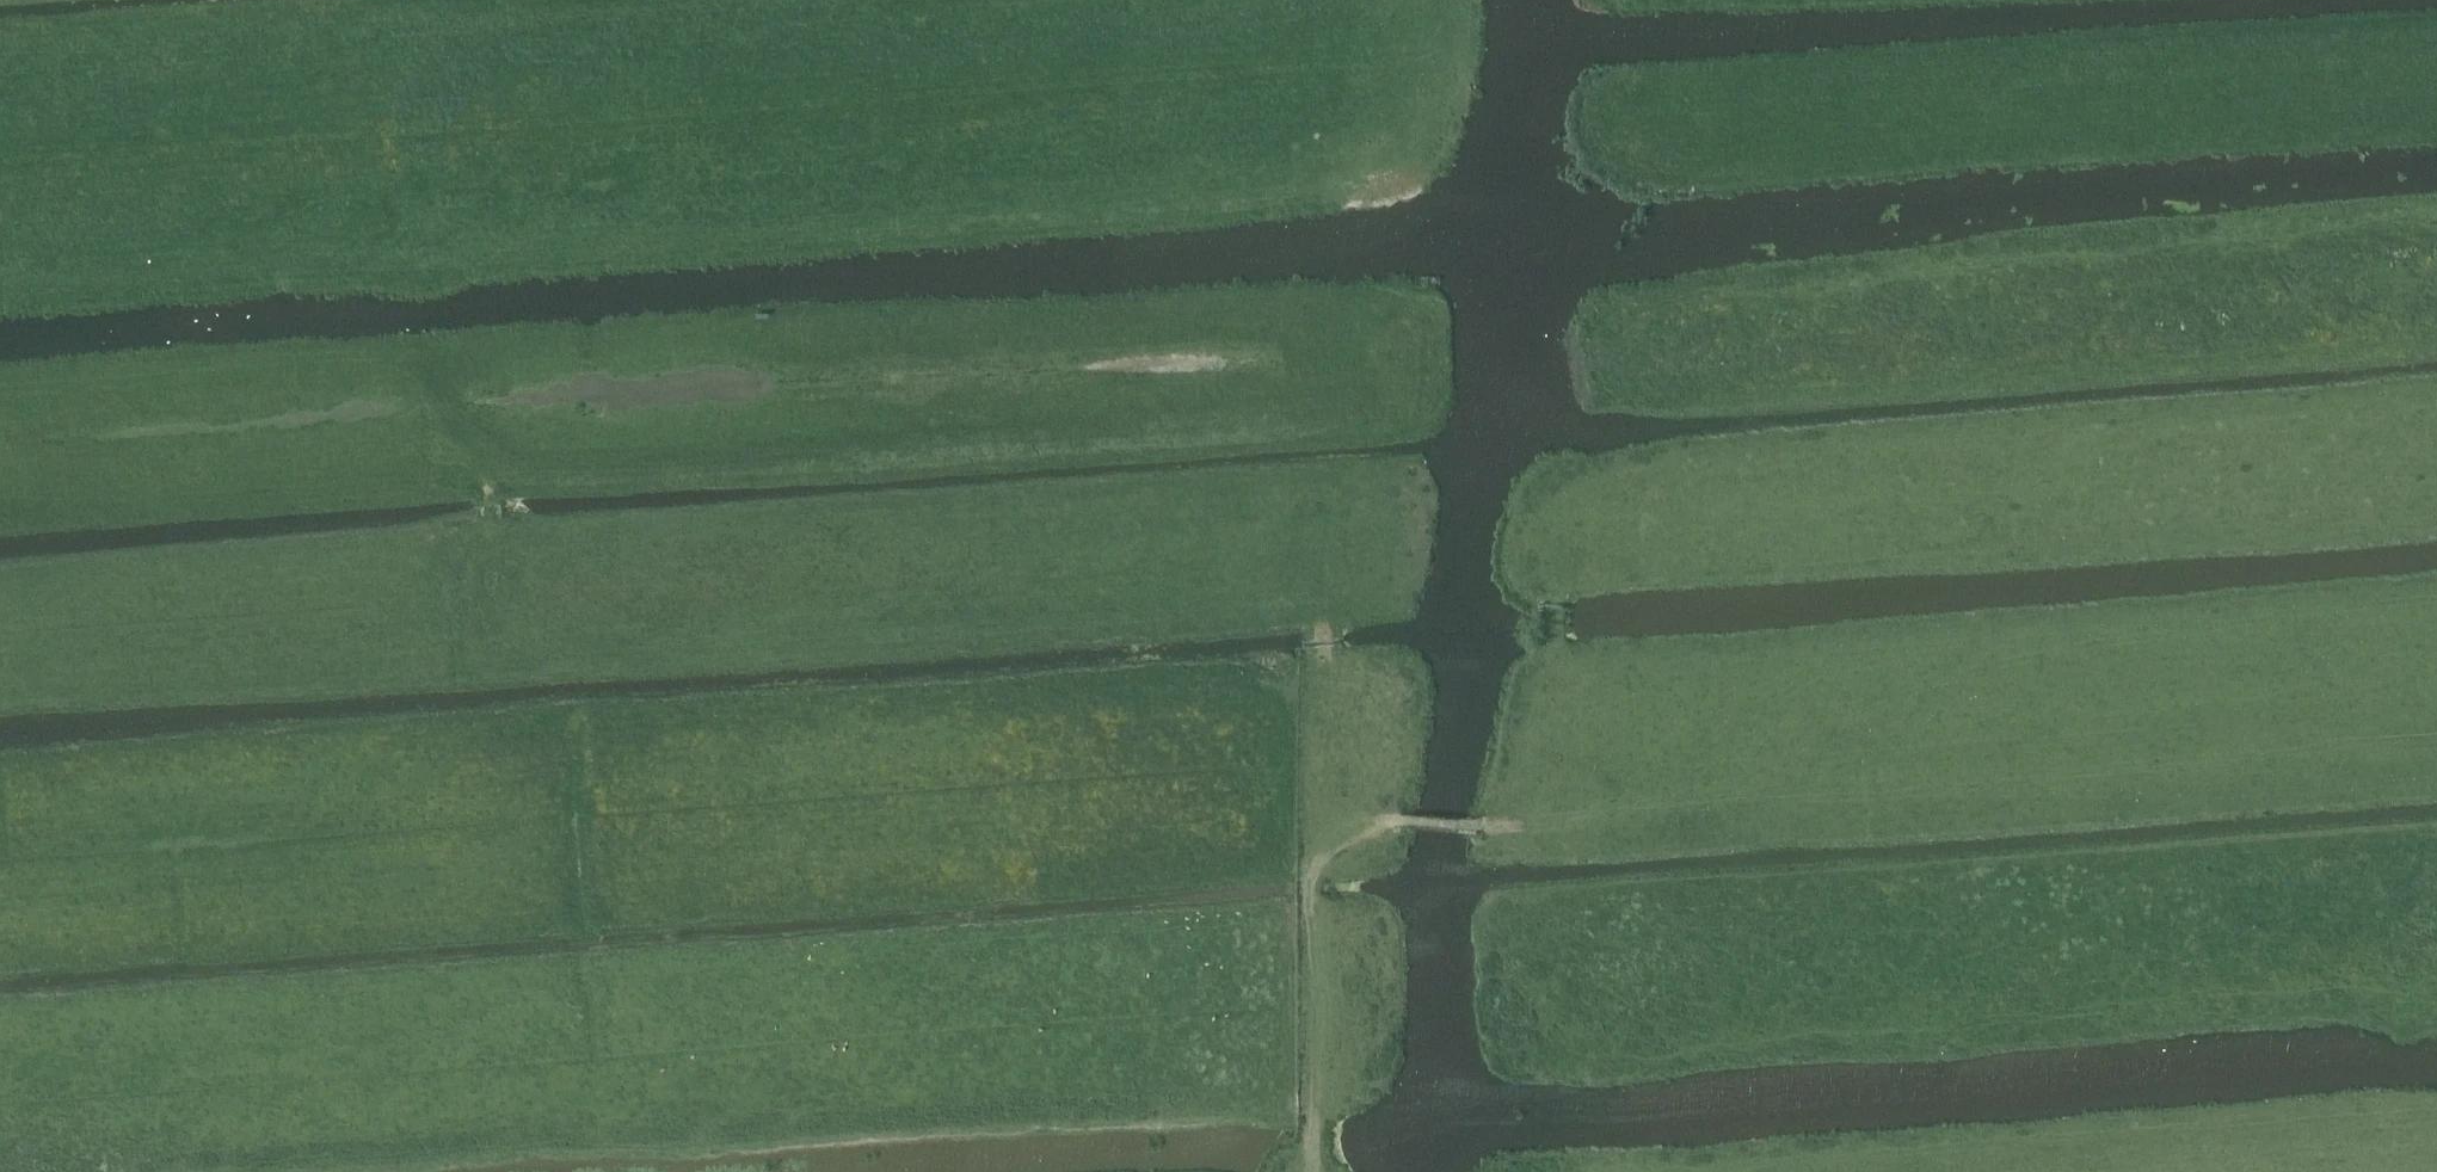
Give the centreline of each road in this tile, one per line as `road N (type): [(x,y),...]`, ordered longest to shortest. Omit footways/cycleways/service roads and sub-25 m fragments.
road 1 (track): [(0,278),(1229,185),(1302,170),(1362,140),(1397,97),(1407,0)]
road 2 (track): [(1323,614),(1350,840)]

